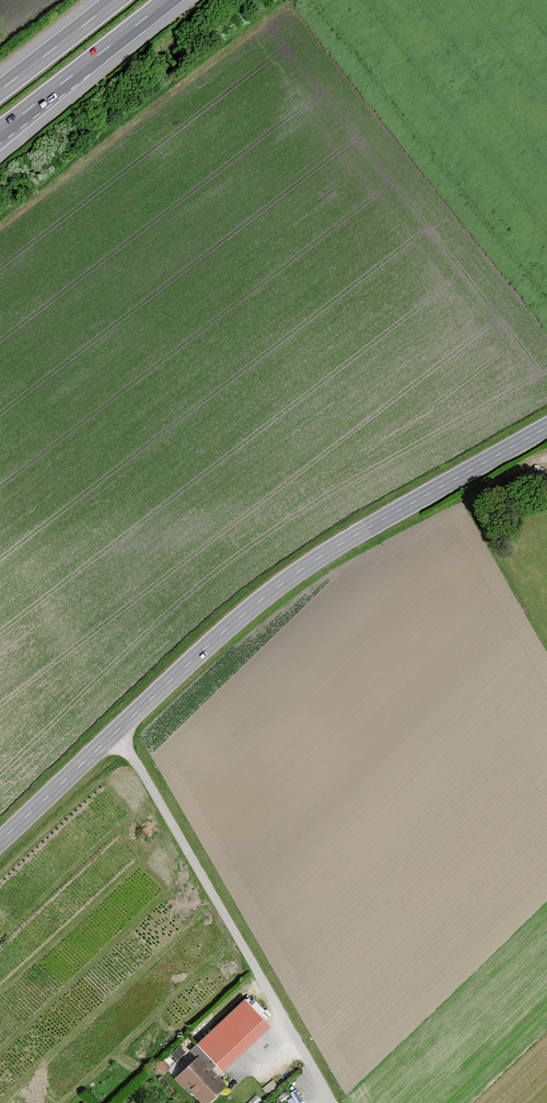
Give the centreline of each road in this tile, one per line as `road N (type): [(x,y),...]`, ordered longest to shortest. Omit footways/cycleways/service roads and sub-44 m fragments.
road 1 (unclassified): [(546,427),(300,570),(120,729)]
road 2 (residential): [(120,729),(335,1102)]
road 3 (motorway): [(0,131),(168,0)]
road 4 (unclassified): [(120,729),(0,842)]
road 5 (motorway): [(116,0),(0,90)]

